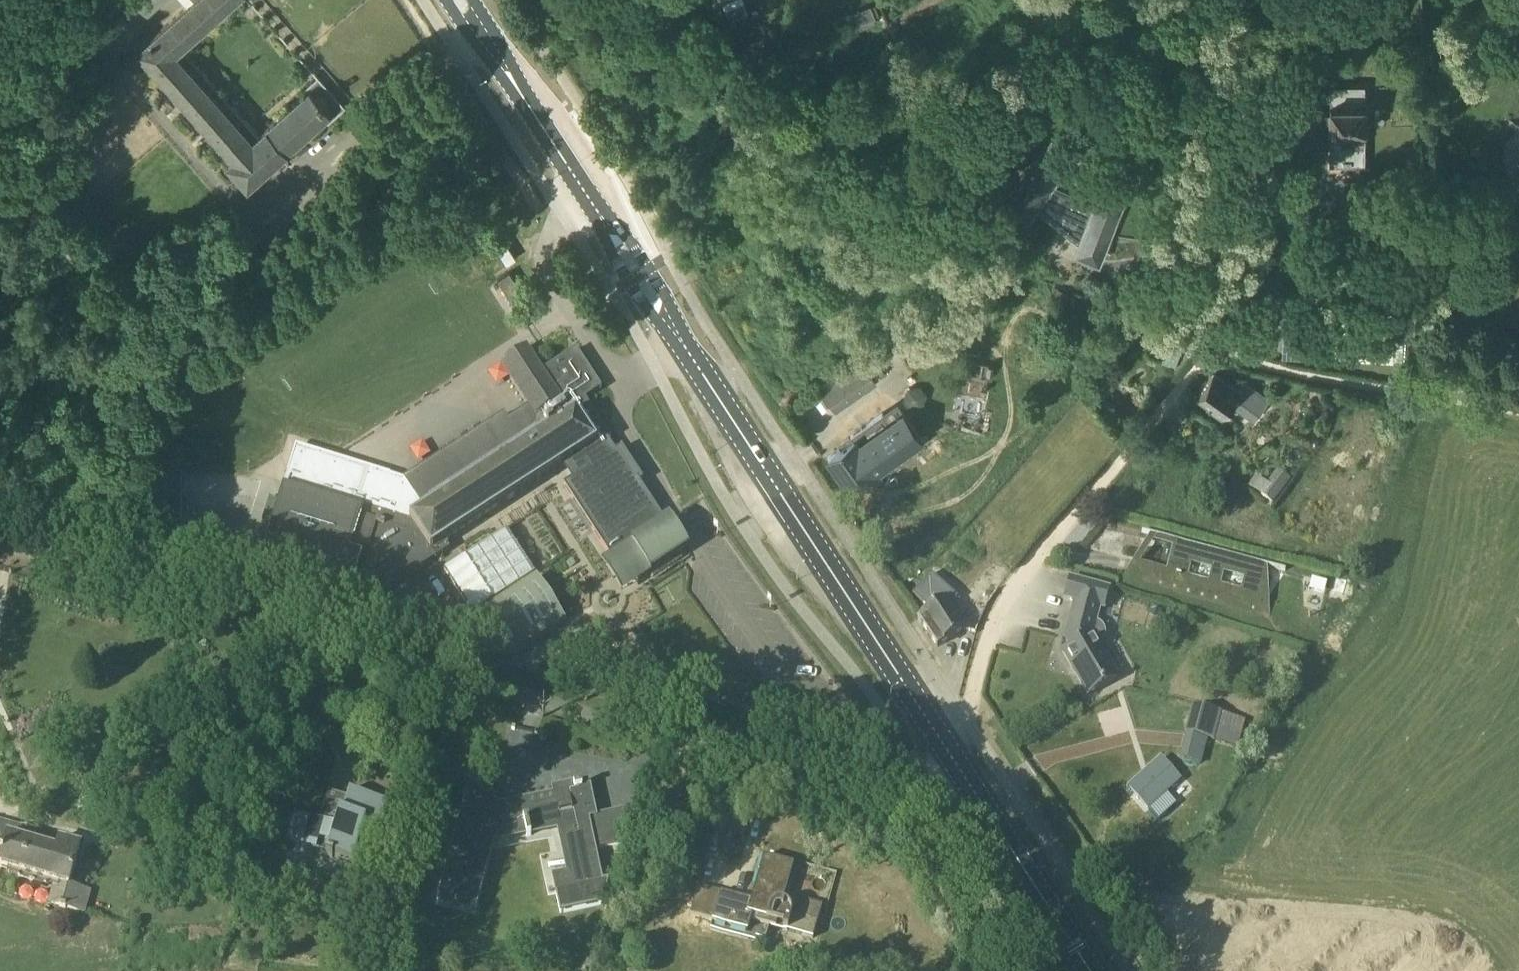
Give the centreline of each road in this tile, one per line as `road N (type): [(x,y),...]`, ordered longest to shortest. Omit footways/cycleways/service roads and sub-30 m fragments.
road 1 (unclassified): [(953,758),(936,789),(919,798),(4,546)]
road 2 (secondary): [(953,758),(458,0)]
road 3 (track): [(1221,0),(1240,121),(1242,223),(1213,352),(1518,408)]
road 4 (unclassified): [(953,758),(988,639),(1010,597),(1213,352)]
road 5 (unknown): [(1518,633),(1466,660),(1328,933),(1320,970)]
road 6 (secondary): [(1089,970),(953,758)]
road 7 (unknown): [(1441,475),(1443,517),(1505,612),(1509,638)]
road 8 (unknown): [(1501,912),(1371,849)]

